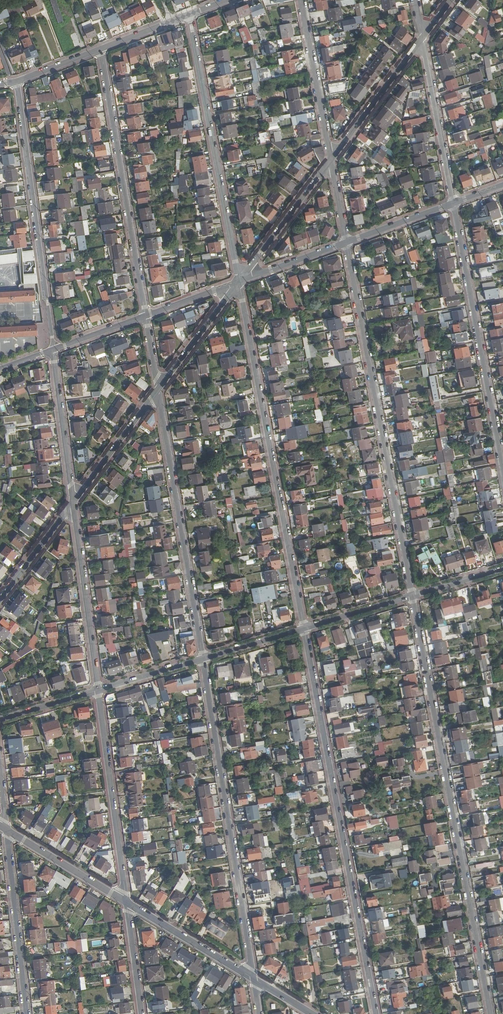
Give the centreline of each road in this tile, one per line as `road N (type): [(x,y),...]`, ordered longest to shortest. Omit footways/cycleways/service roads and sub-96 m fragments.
road 1 (residential): [(490,1013),(413,596)]
road 2 (residential): [(377,1013),(304,628)]
road 3 (residential): [(413,596),(346,242)]
road 4 (residential): [(304,628),(240,282)]
road 5 (residential): [(254,980),(203,658)]
road 6 (residential): [(240,282),(189,16)]
road 7 (residential): [(203,658),(159,391)]
road 8 (residential): [(53,350),(17,82)]
road 9 (residential): [(502,470),(454,204)]
road 10 (residential): [(146,316),(101,51)]
road 11 (residential): [(126,902),(98,690)]
road 12 (residential): [(98,690),(74,503)]
road 13 (residential): [(8,832),(27,1013)]
road 14 (residential): [(454,204),(422,38)]
road 15 (residential): [(331,159),(300,0)]
road 16 (residential): [(74,503),(53,350)]
road 17 (residential): [(331,159),(240,282)]
road 18 (residential): [(422,38),(331,159)]
road 19 (residential): [(254,980),(126,902)]
road 20 (residential): [(159,391),(74,503)]
road 21 (residential): [(126,902),(8,832)]
road 22 (residential): [(240,282),(159,391)]
road 23 (residential): [(74,503),(0,599)]

